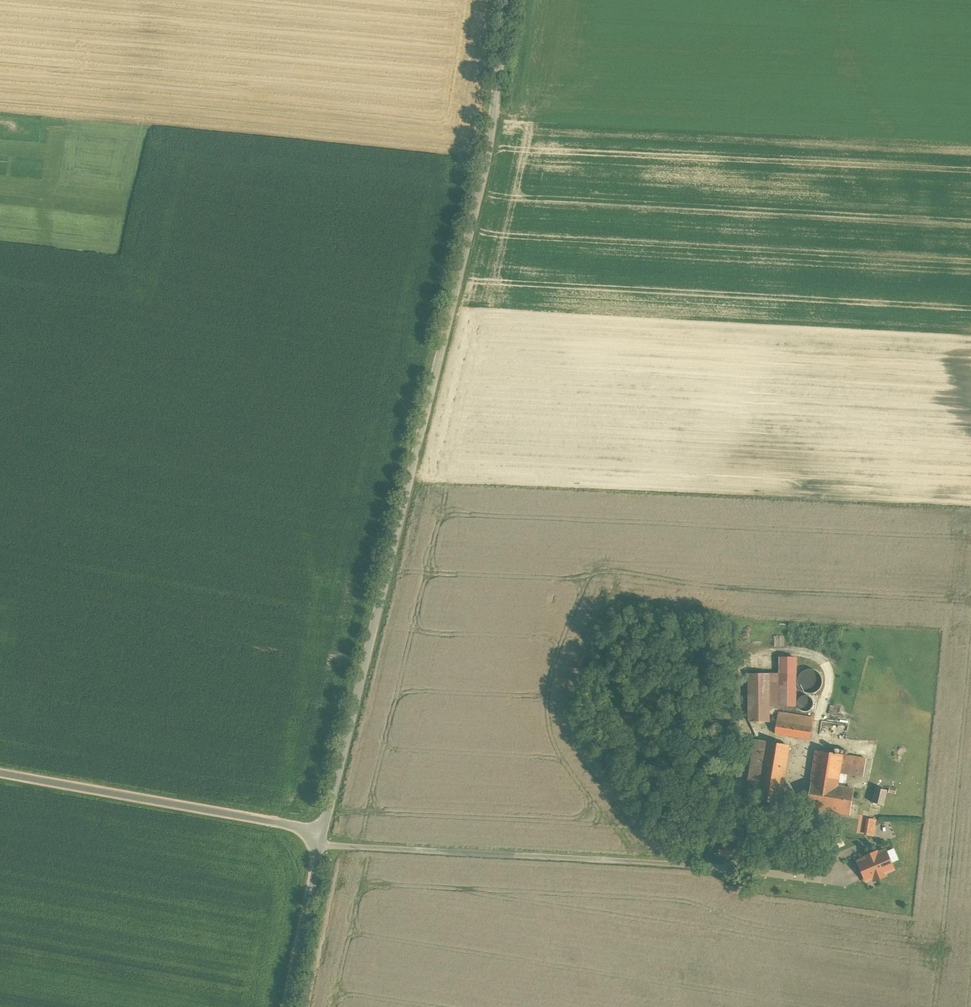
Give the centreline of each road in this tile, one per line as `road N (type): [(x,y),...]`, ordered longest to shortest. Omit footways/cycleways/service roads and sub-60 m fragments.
road 1 (unclassified): [(508,0),(485,162),(323,833)]
road 2 (unclassified): [(323,833),(0,774)]
road 3 (unclassified): [(323,833),(285,1006)]

